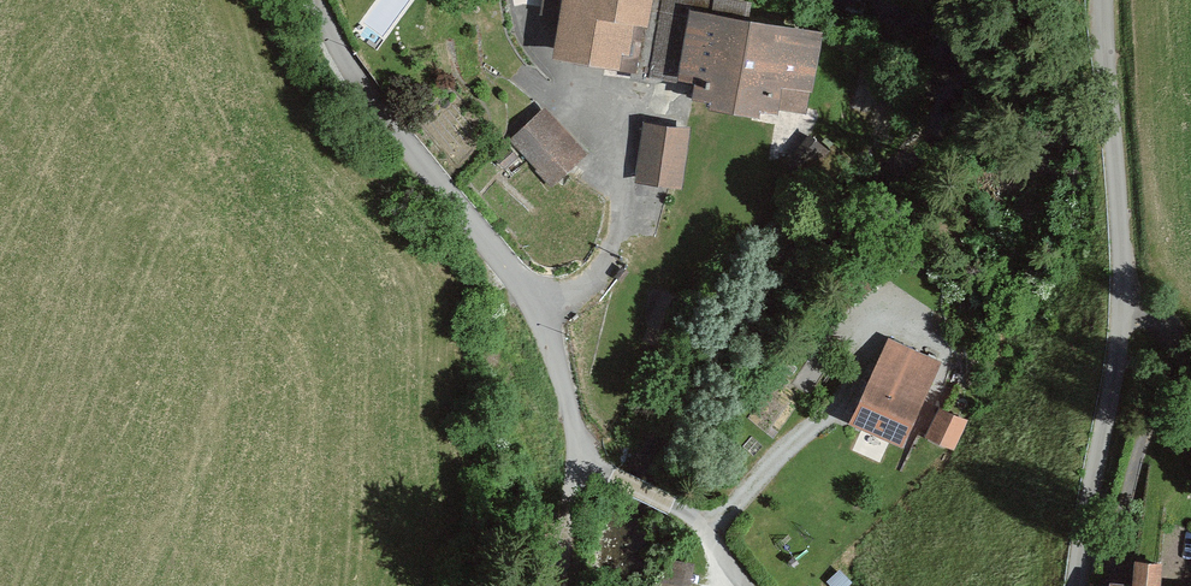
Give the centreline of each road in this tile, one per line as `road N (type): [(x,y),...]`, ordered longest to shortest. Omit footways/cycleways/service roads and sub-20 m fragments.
road 1 (residential): [(746,585),(709,529),(605,473),(578,449),(538,311),(354,79),(314,0)]
road 2 (unclassified): [(1106,0),(1124,255),(1122,338),(1076,585)]
road 3 (track): [(578,449),(561,585)]

